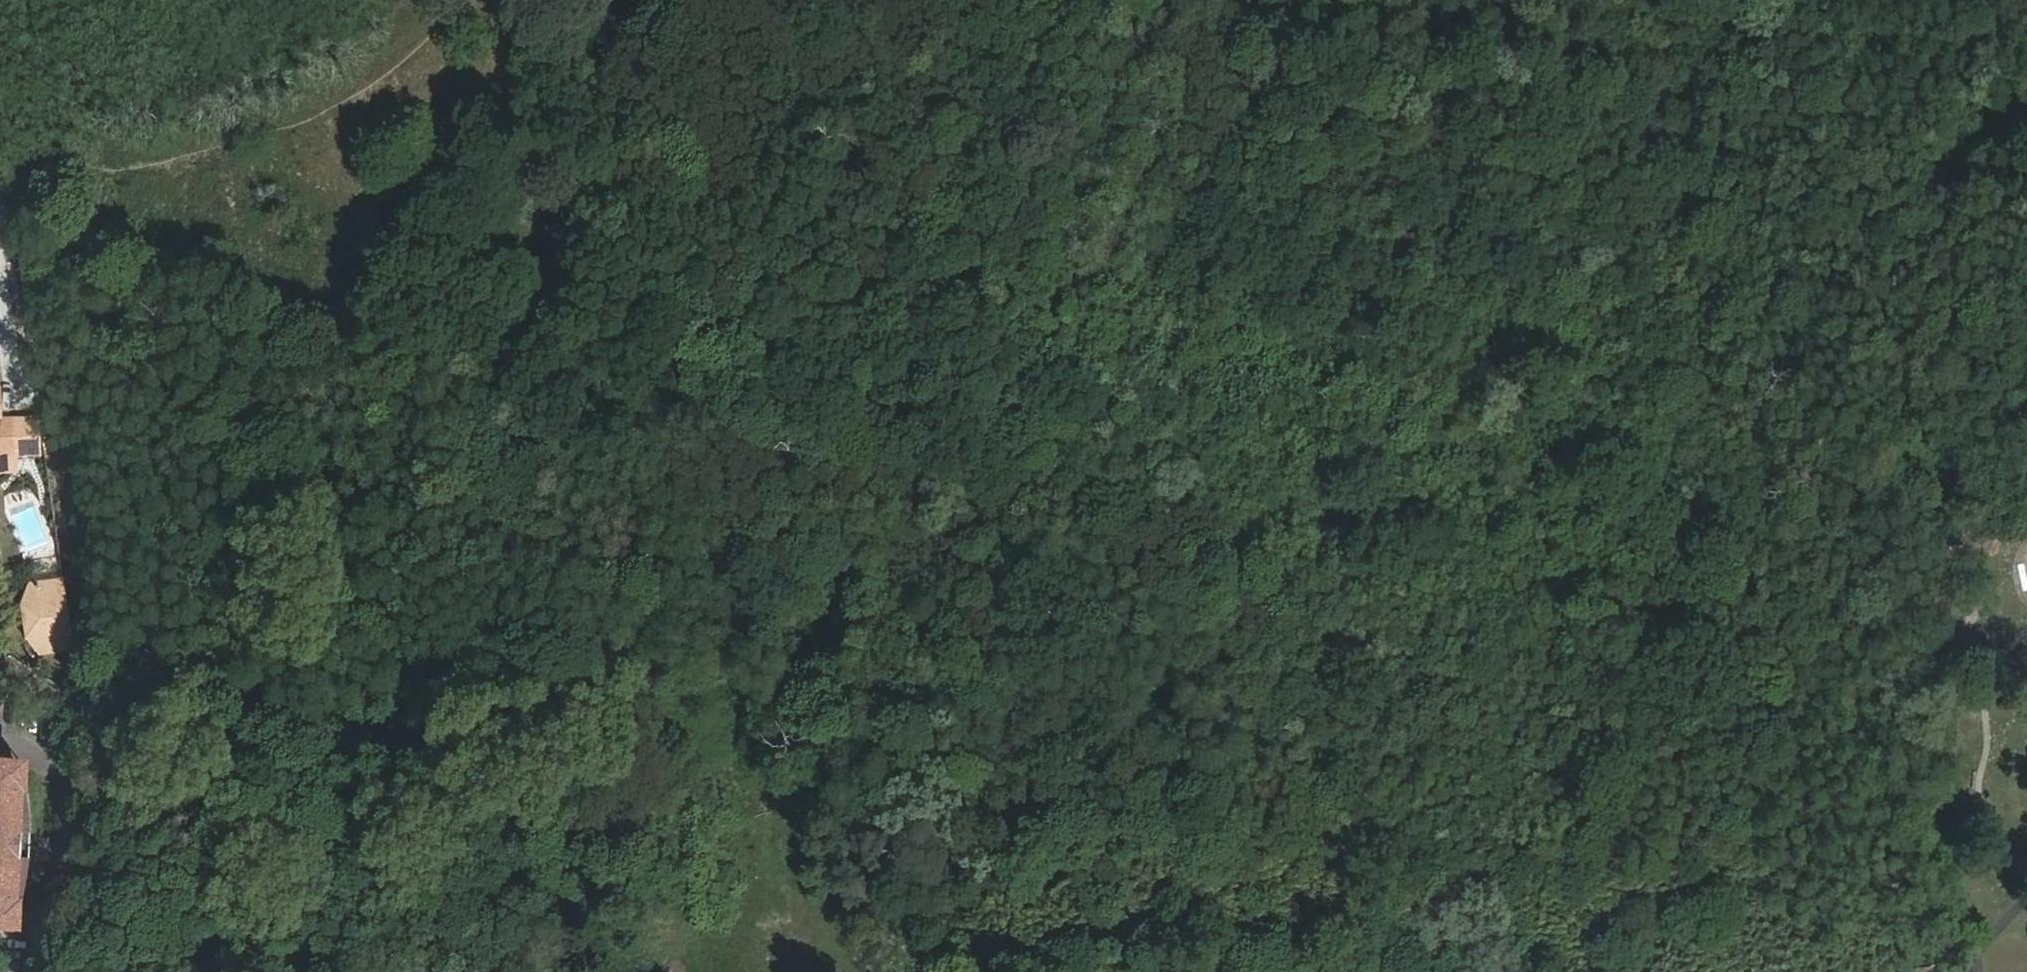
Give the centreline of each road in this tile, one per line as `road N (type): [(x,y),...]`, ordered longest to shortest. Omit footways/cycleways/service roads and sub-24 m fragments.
road 1 (residential): [(0,732),(67,771),(79,797),(38,971)]
road 2 (track): [(0,663),(54,693),(73,722),(67,771)]

